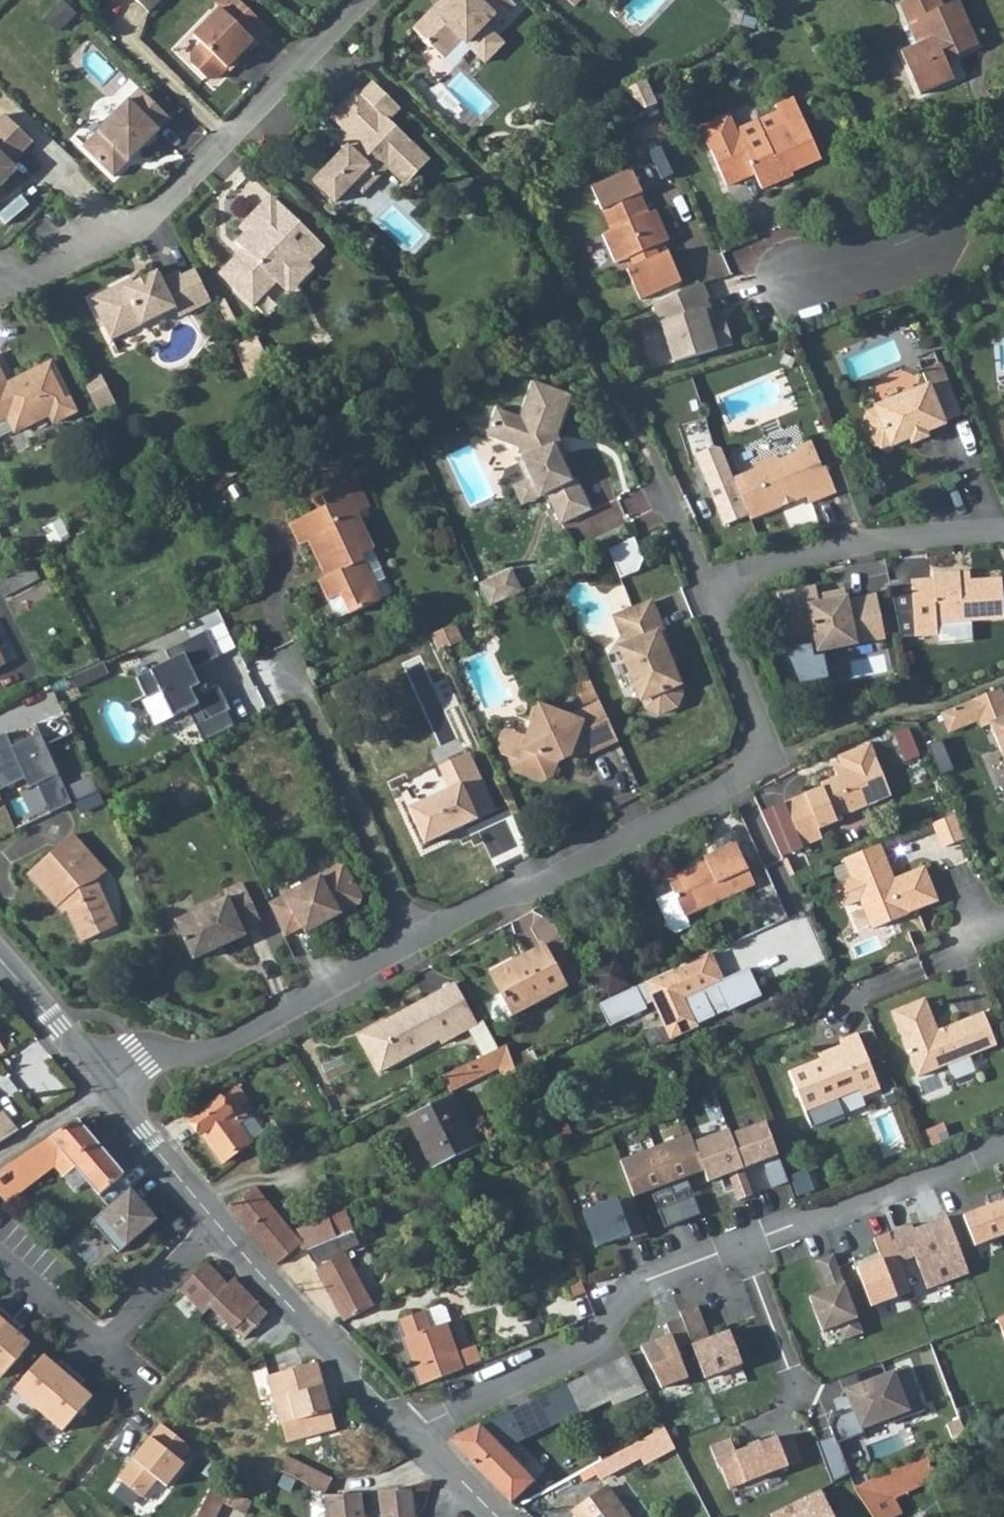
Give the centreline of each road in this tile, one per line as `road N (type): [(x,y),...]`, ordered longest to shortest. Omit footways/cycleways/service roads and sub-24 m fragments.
road 1 (residential): [(103,1085),(141,1057),(218,1046),(479,900),(541,885),(733,781),(754,755),(753,721),(704,586)]
road 2 (residential): [(0,273),(126,232),(160,207),(359,0)]
road 3 (residential): [(409,1432),(595,1350),(626,1287),(742,1244)]
road 4 (residential): [(704,586),(757,565),(885,539),(1003,531)]
road 5 (residential): [(742,1244),(1003,1147)]
road 6 (residential): [(219,1229),(409,1432)]
road 7 (residential): [(1003,146),(941,231),(905,252),(795,284)]
road 8 (residential): [(609,389),(704,586)]
road 9 (residential): [(103,1085),(219,1229)]
road 10 (residential): [(101,1344),(219,1229)]
road 11 (residential): [(0,962),(103,1085)]
road 12 (residential): [(742,1244),(792,1386)]
road 13 (residential): [(0,1253),(101,1344)]

